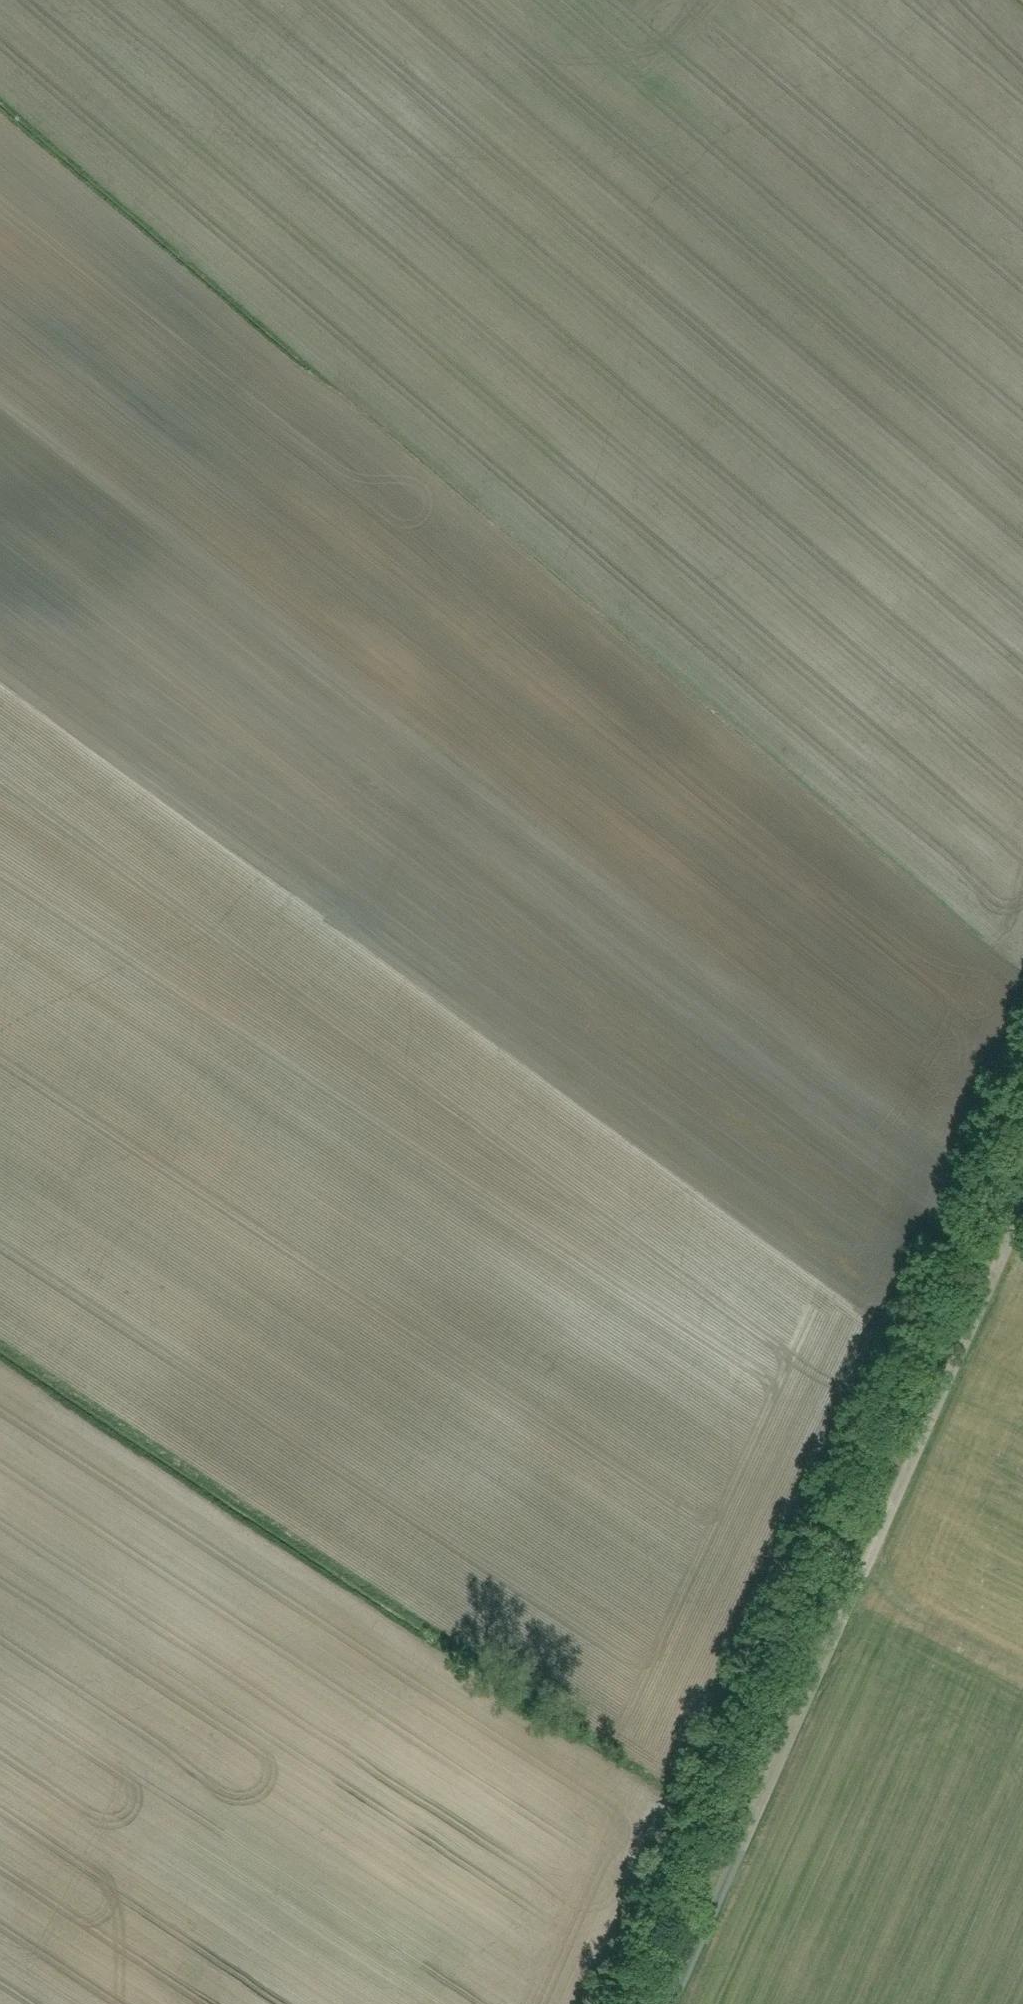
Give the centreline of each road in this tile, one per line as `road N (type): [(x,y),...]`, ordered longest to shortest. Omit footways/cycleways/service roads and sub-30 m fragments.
road 1 (unclassified): [(668,2003),(1022,1218)]

